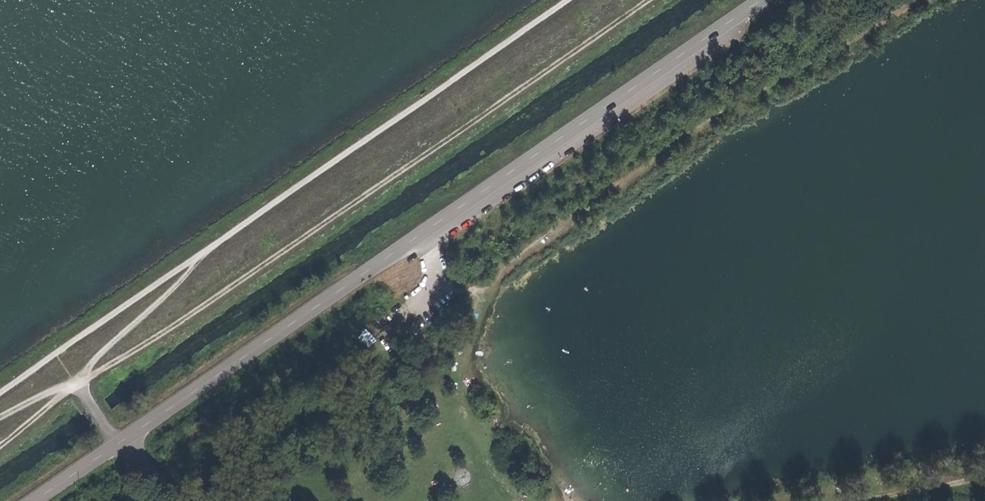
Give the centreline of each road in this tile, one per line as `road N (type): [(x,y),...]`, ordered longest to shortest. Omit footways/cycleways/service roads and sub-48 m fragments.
road 1 (tertiary): [(762,0),(35,500)]
road 2 (track): [(655,0),(183,326),(78,383)]
road 3 (track): [(570,0),(0,388)]
road 4 (track): [(202,249),(78,383),(101,420),(181,500)]

